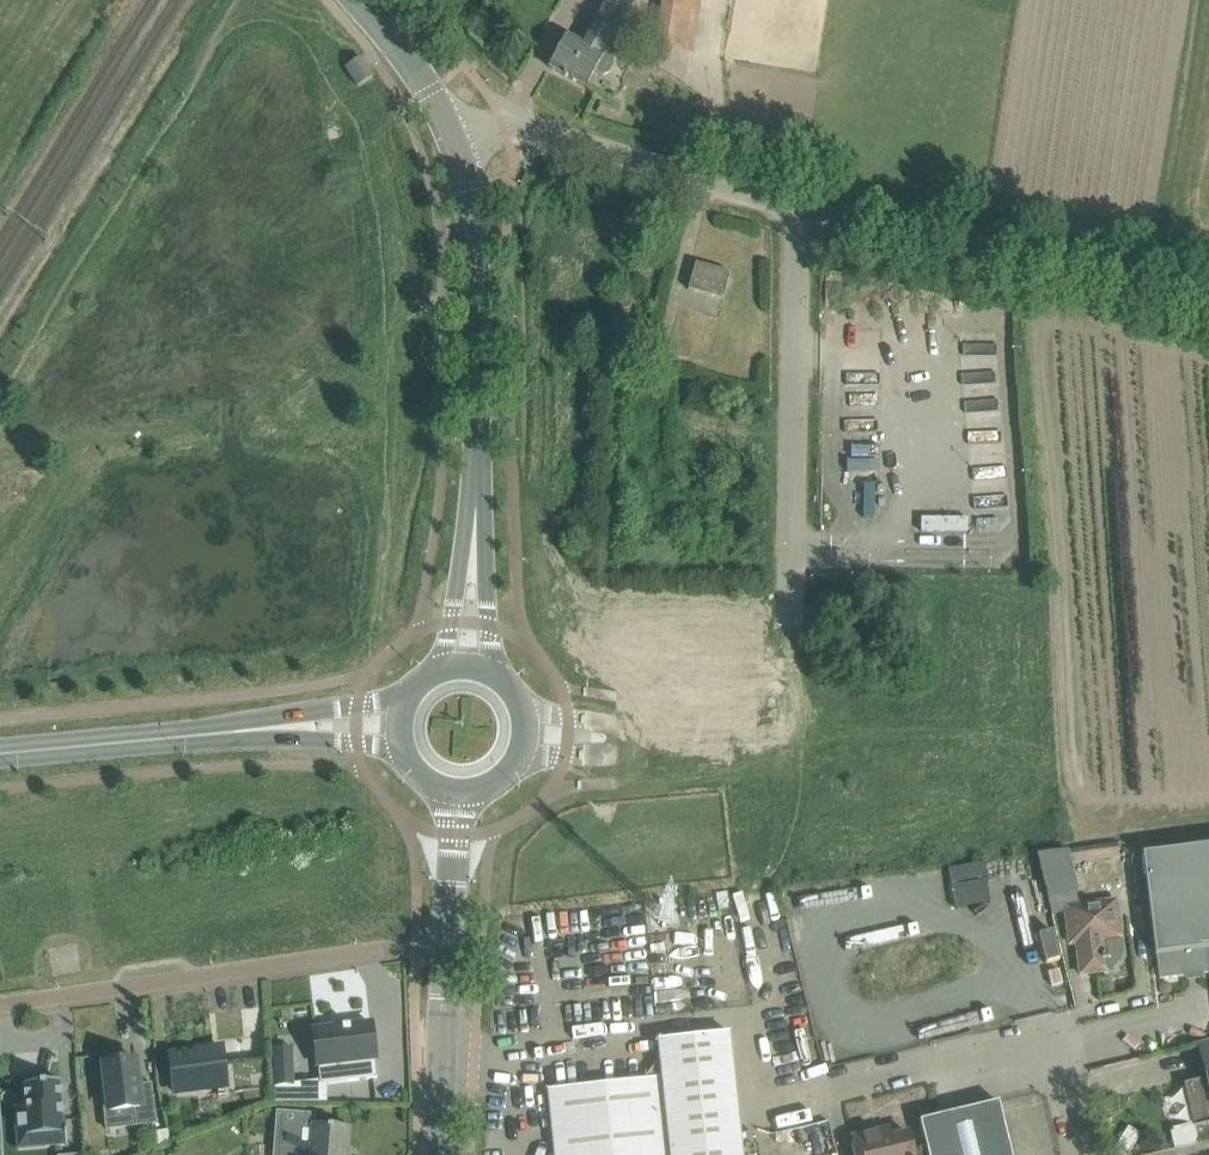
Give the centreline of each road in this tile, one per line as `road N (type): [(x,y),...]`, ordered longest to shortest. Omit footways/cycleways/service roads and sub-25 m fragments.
road 1 (unclassified): [(1085,1154),(1067,1080),(1044,1055),(1013,1048),(829,1092),(802,1087),(754,895)]
road 2 (residential): [(449,944),(0,1008)]
road 3 (unclassified): [(797,204),(1208,303)]
road 4 (unclassified): [(793,613),(797,204)]
road 5 (tertiary): [(476,510),(477,260),(457,143)]
road 6 (unclassified): [(797,204),(535,130),(502,126),(457,143)]
road 7 (tertiary): [(0,752),(285,728)]
road 8 (residential): [(440,1154),(449,944)]
road 9 (tertiary): [(457,143),(429,91),(357,0)]
road 10 (tertiary): [(490,670),(476,510)]
road 11 (tertiary): [(476,510),(451,667)]
road 12 (residential): [(449,944),(459,794)]
road 13 (tertiary): [(407,701),(359,704),(285,728)]

